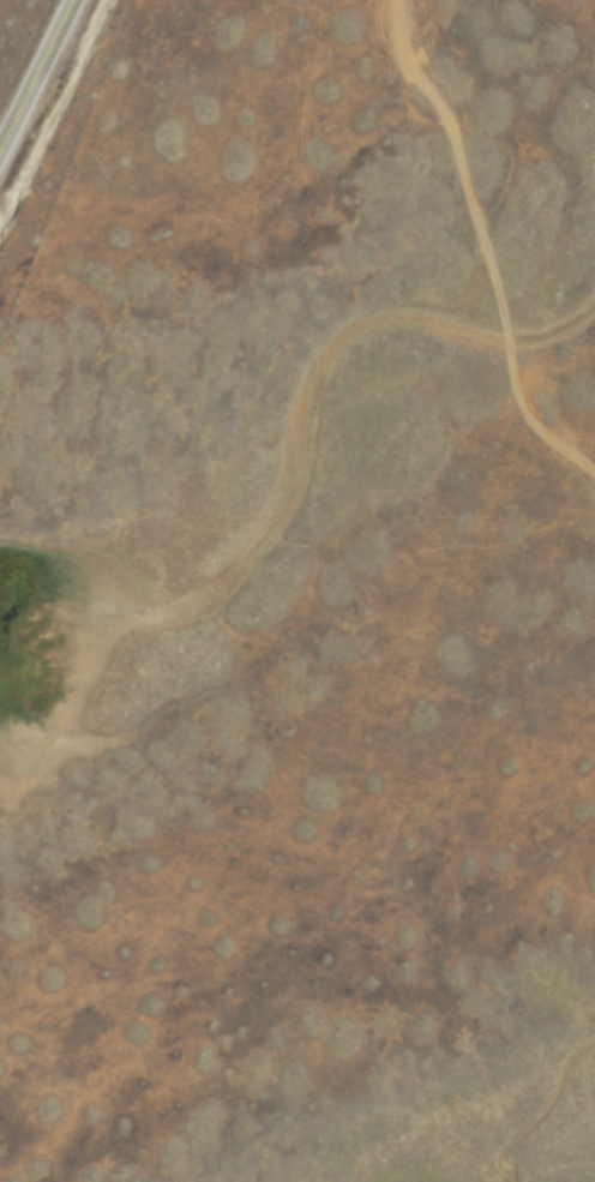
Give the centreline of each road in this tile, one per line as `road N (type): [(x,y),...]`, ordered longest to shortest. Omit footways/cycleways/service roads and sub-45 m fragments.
road 1 (track): [(594,476),(519,401),(455,151),(405,55),(394,0)]
road 2 (tertiary): [(0,141),(67,0)]

